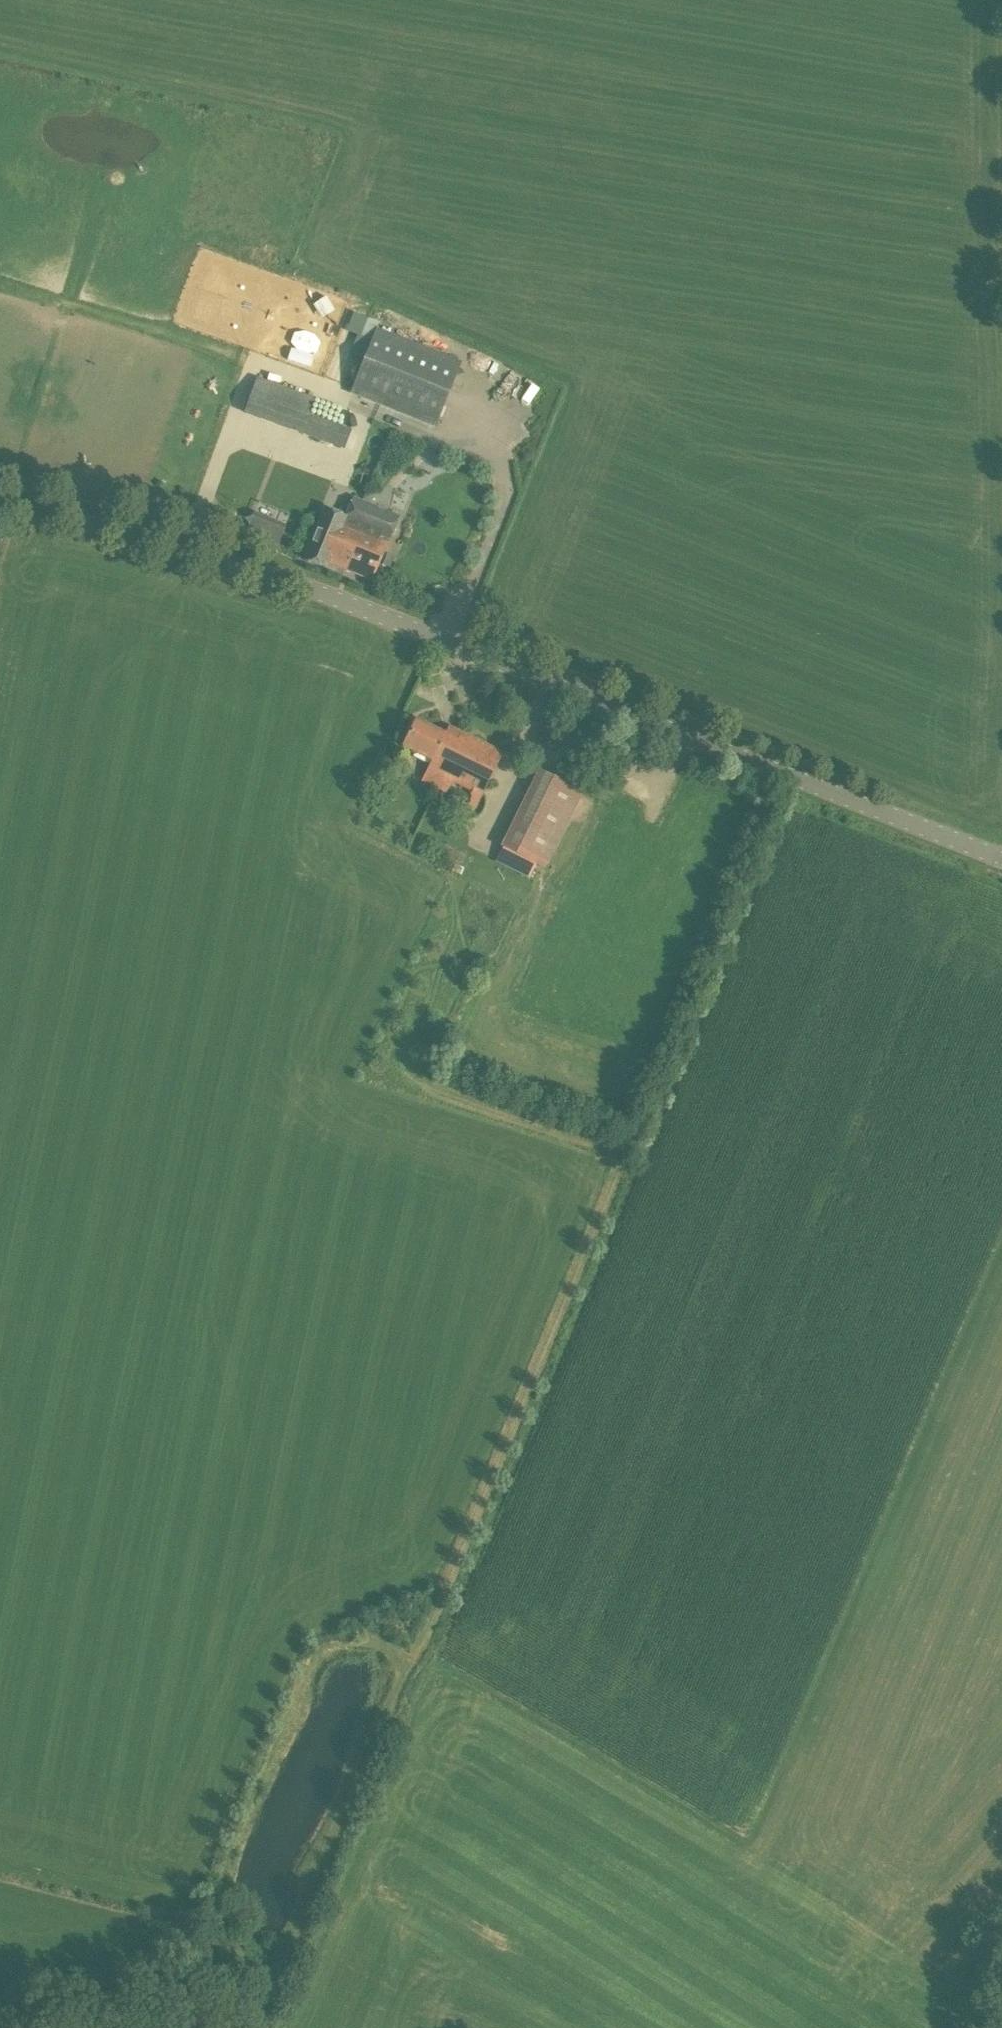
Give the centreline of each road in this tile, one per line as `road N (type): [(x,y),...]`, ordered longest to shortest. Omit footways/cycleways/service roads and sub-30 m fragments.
road 1 (tertiary): [(1001,854),(342,598),(146,539),(0,506)]

